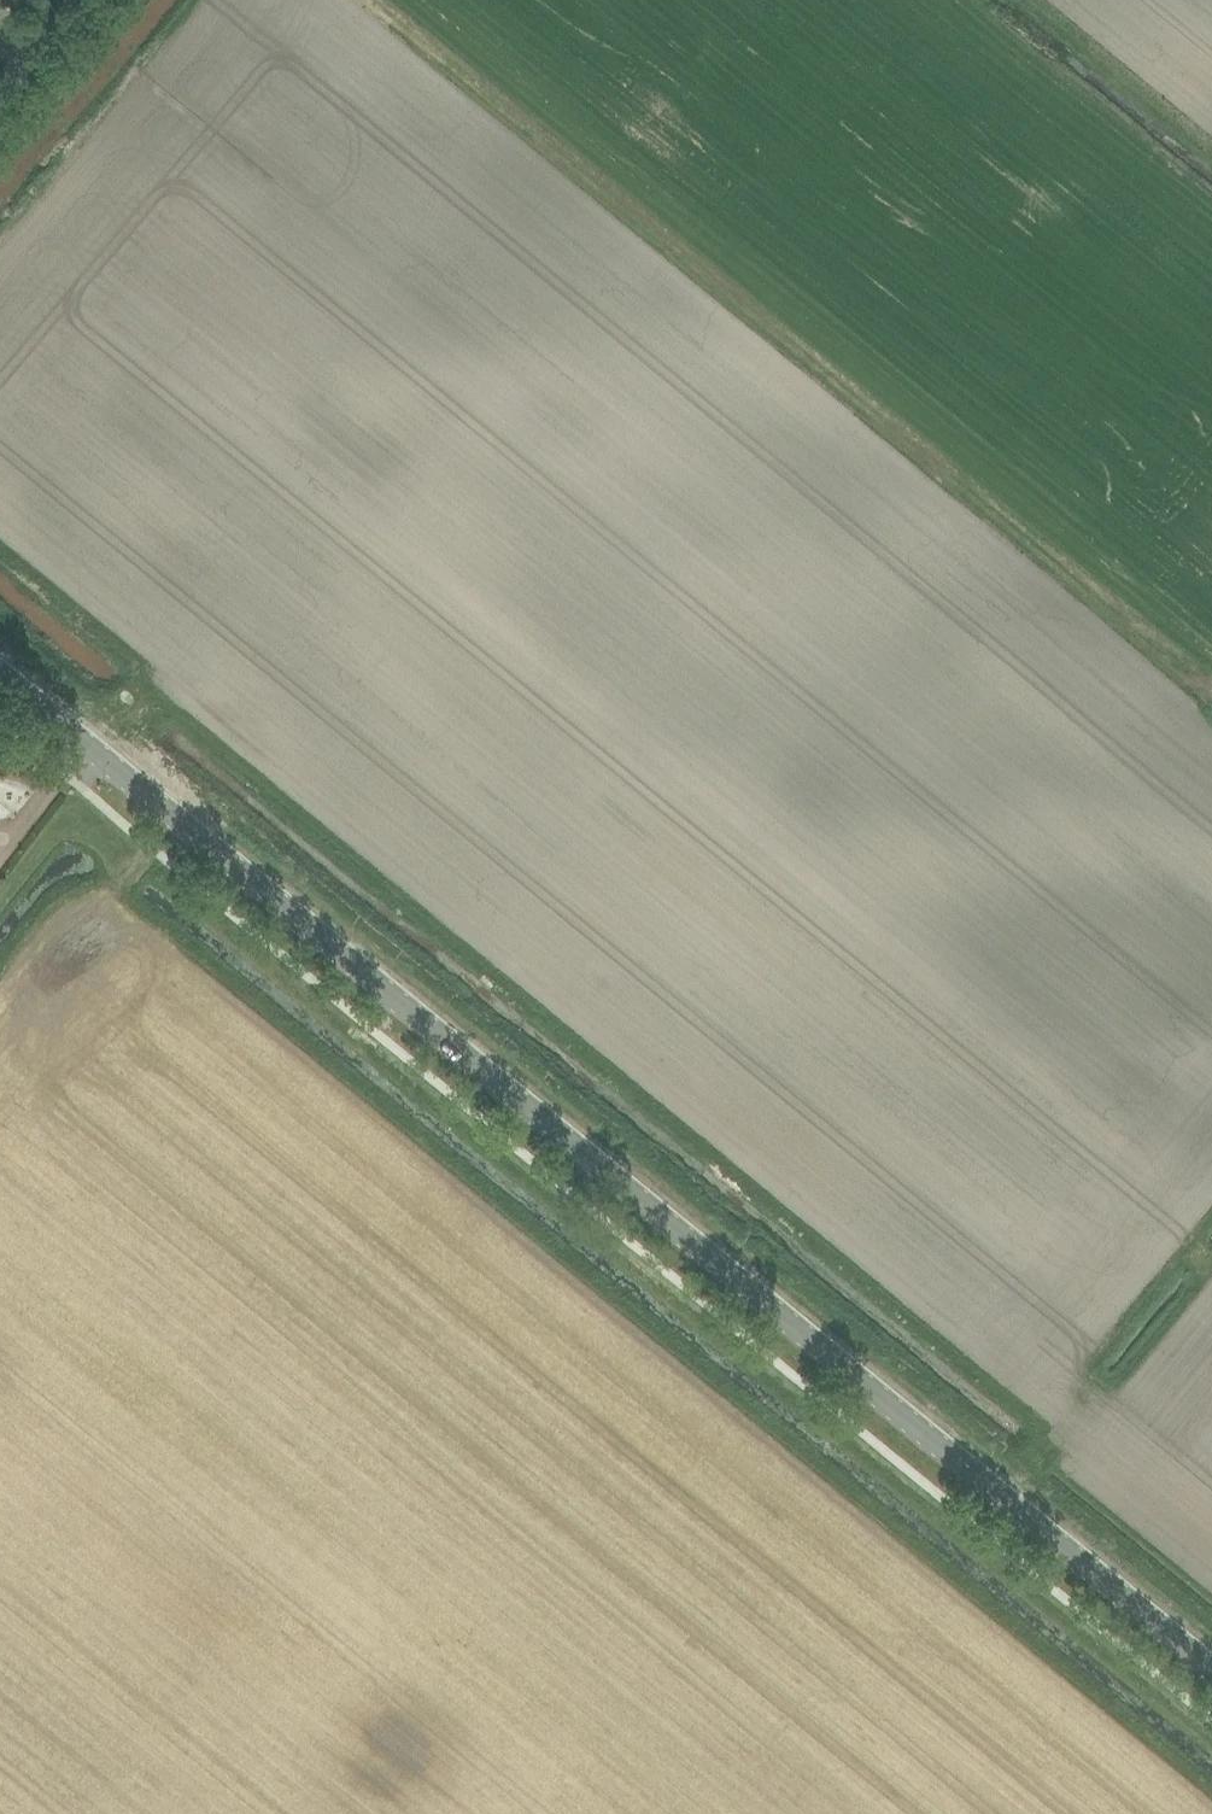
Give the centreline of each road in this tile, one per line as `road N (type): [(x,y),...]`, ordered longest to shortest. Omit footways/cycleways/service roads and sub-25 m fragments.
road 1 (tertiary): [(1211,1679),(0,675)]
road 2 (residential): [(0,93),(80,0)]

